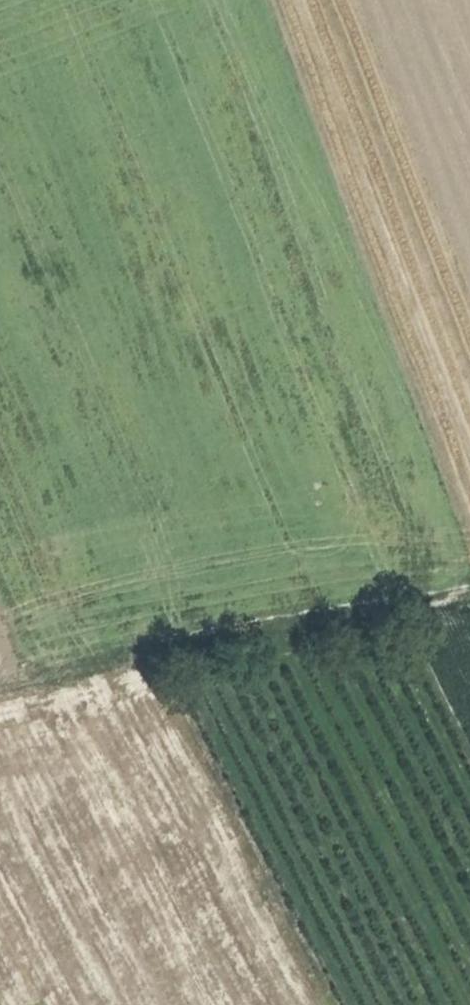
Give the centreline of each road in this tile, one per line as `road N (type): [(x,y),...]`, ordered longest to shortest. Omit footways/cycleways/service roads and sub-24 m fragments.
road 1 (track): [(469,596),(215,634),(0,679)]

